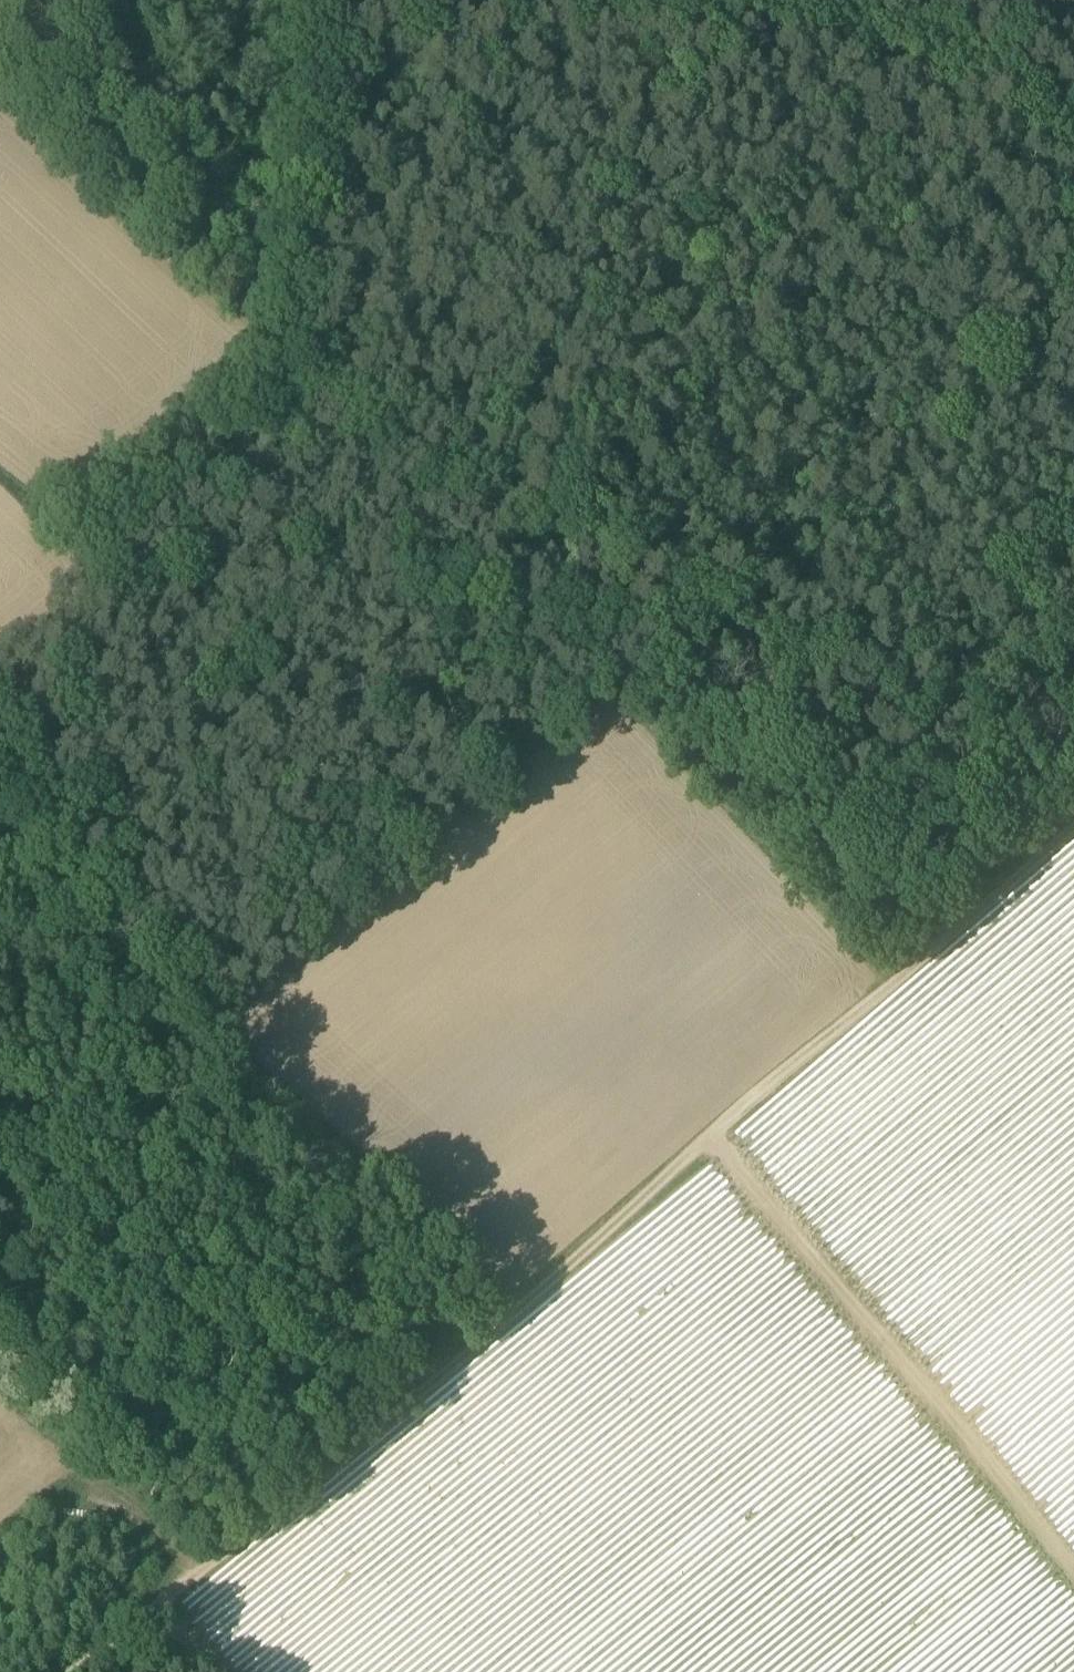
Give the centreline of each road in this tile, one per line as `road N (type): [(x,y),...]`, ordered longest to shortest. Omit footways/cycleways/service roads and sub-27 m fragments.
road 1 (track): [(1073,838),(517,1315)]
road 2 (track): [(517,1315),(245,1563),(79,1671)]
road 3 (track): [(747,0),(973,73),(1073,141)]

